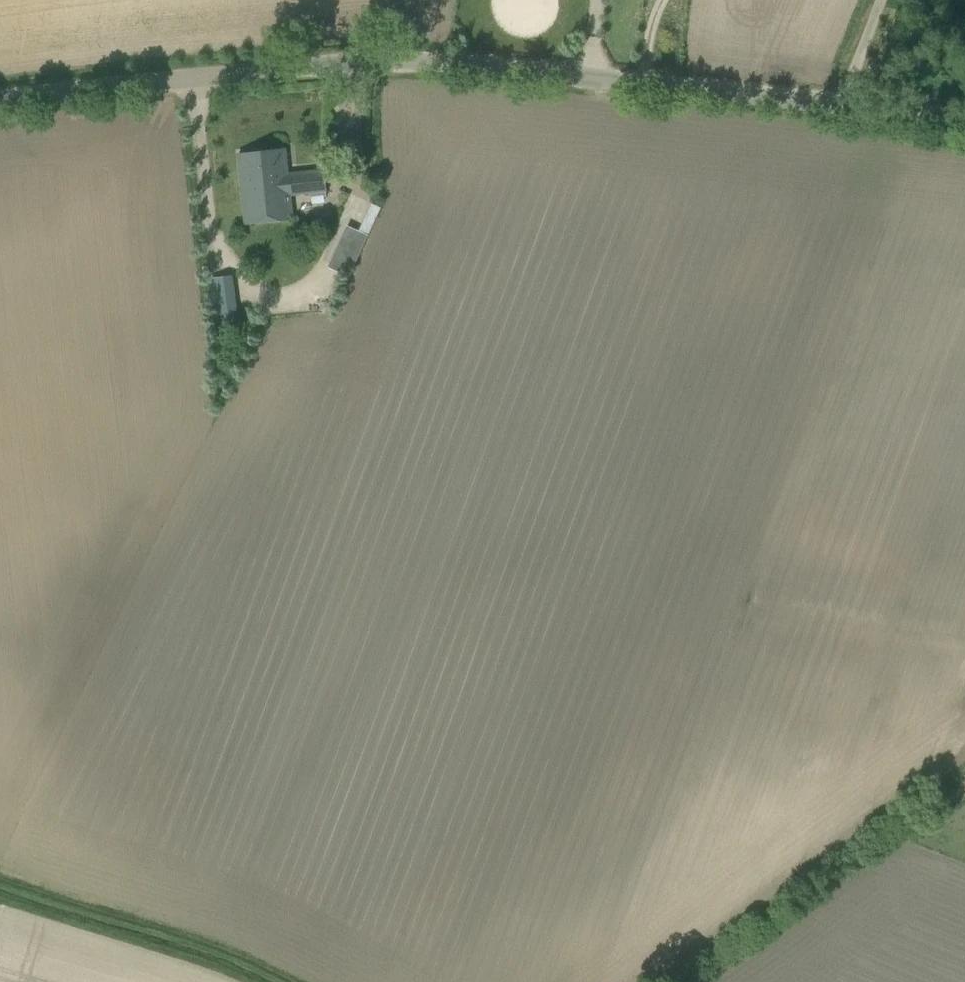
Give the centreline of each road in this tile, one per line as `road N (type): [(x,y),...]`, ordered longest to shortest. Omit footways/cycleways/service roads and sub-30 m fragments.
road 1 (tertiary): [(964,120),(437,62),(306,66),(0,101)]

